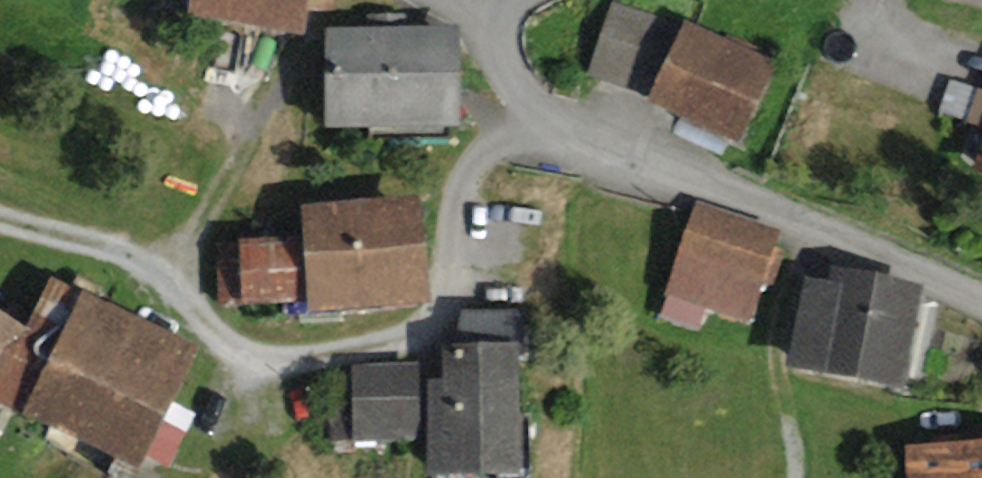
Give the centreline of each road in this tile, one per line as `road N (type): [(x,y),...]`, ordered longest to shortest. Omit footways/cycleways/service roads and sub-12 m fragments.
road 1 (track): [(0,219),(168,271),(226,343),(262,362),(310,360),(428,331),(445,318),(456,294),(451,245),(460,196),(477,163),(540,111)]
road 2 (unclassified): [(981,294),(540,111),(509,81),(484,13)]
road 3 (track): [(380,0),(320,30),(168,271)]
road 4 (track): [(799,477),(778,360),(781,319),(810,224)]

